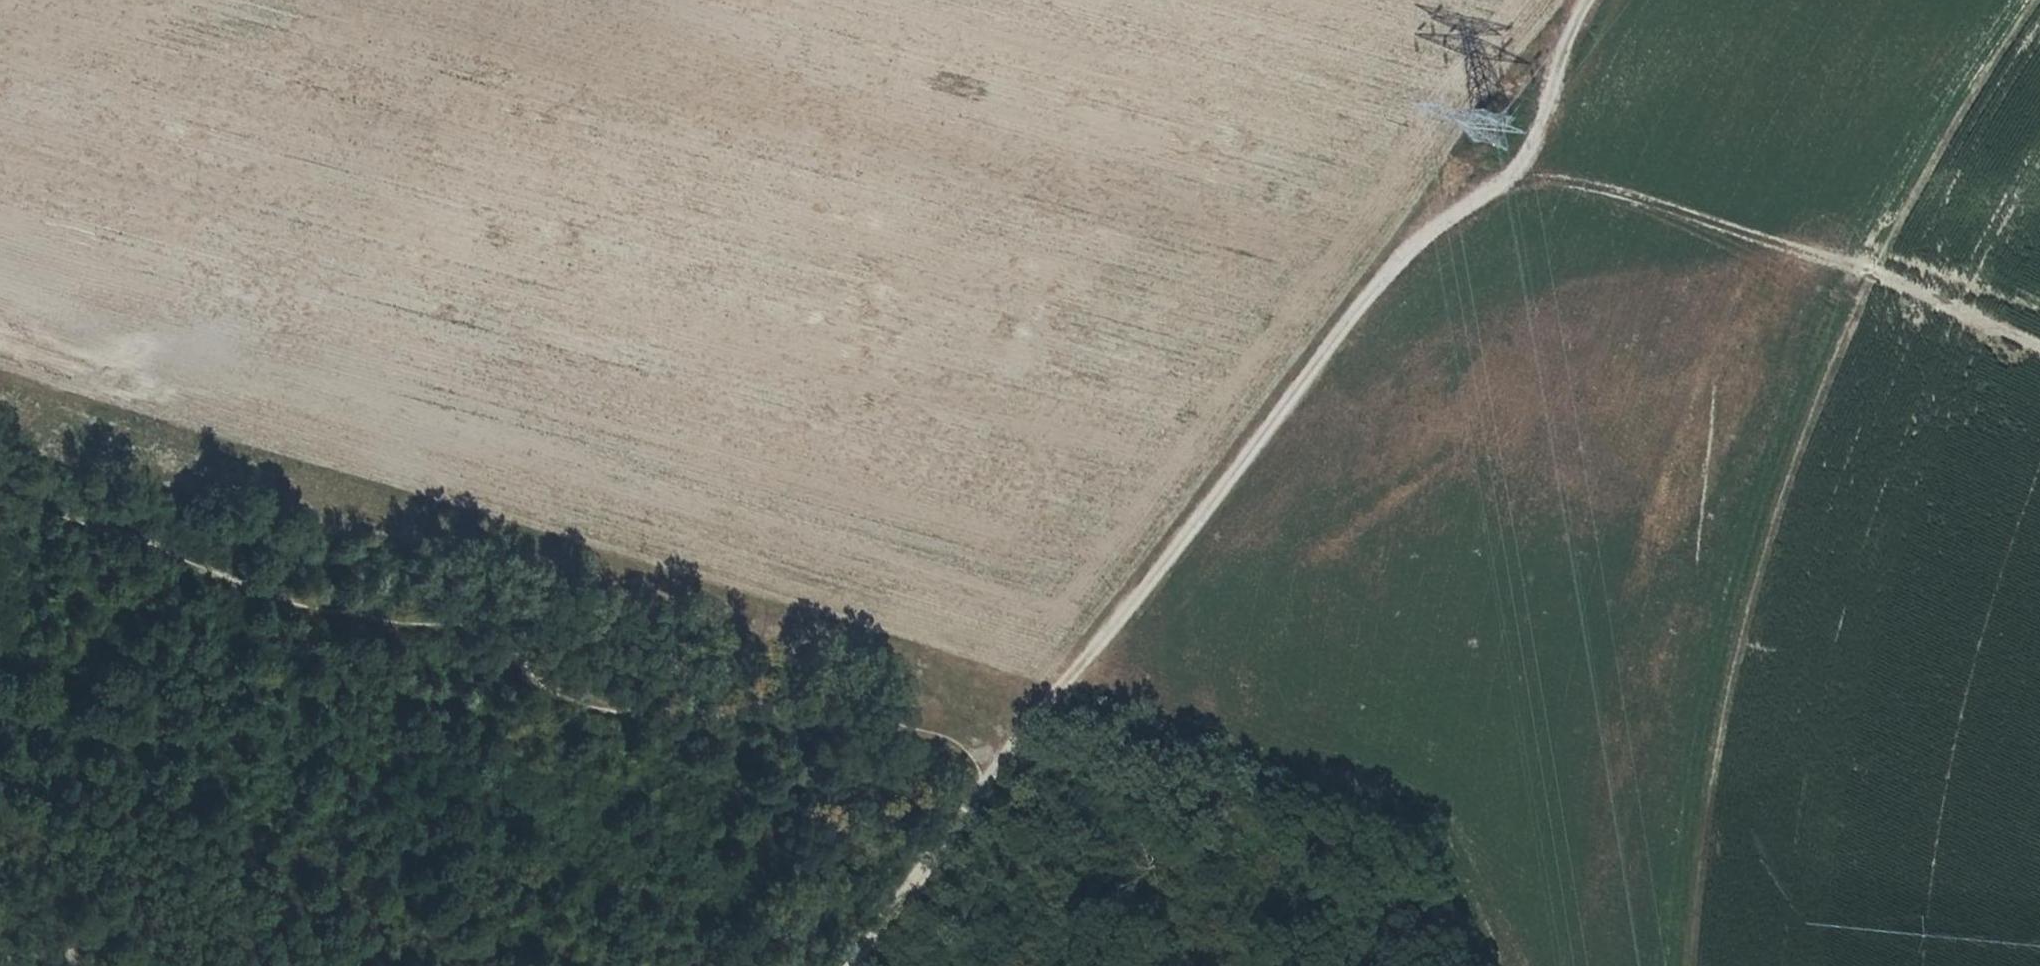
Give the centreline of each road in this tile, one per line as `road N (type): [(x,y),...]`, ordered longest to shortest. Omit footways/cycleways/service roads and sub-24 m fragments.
road 1 (track): [(1003,759),(1416,239),(1524,159),(1584,0)]
road 2 (track): [(849,965),(1003,759)]

